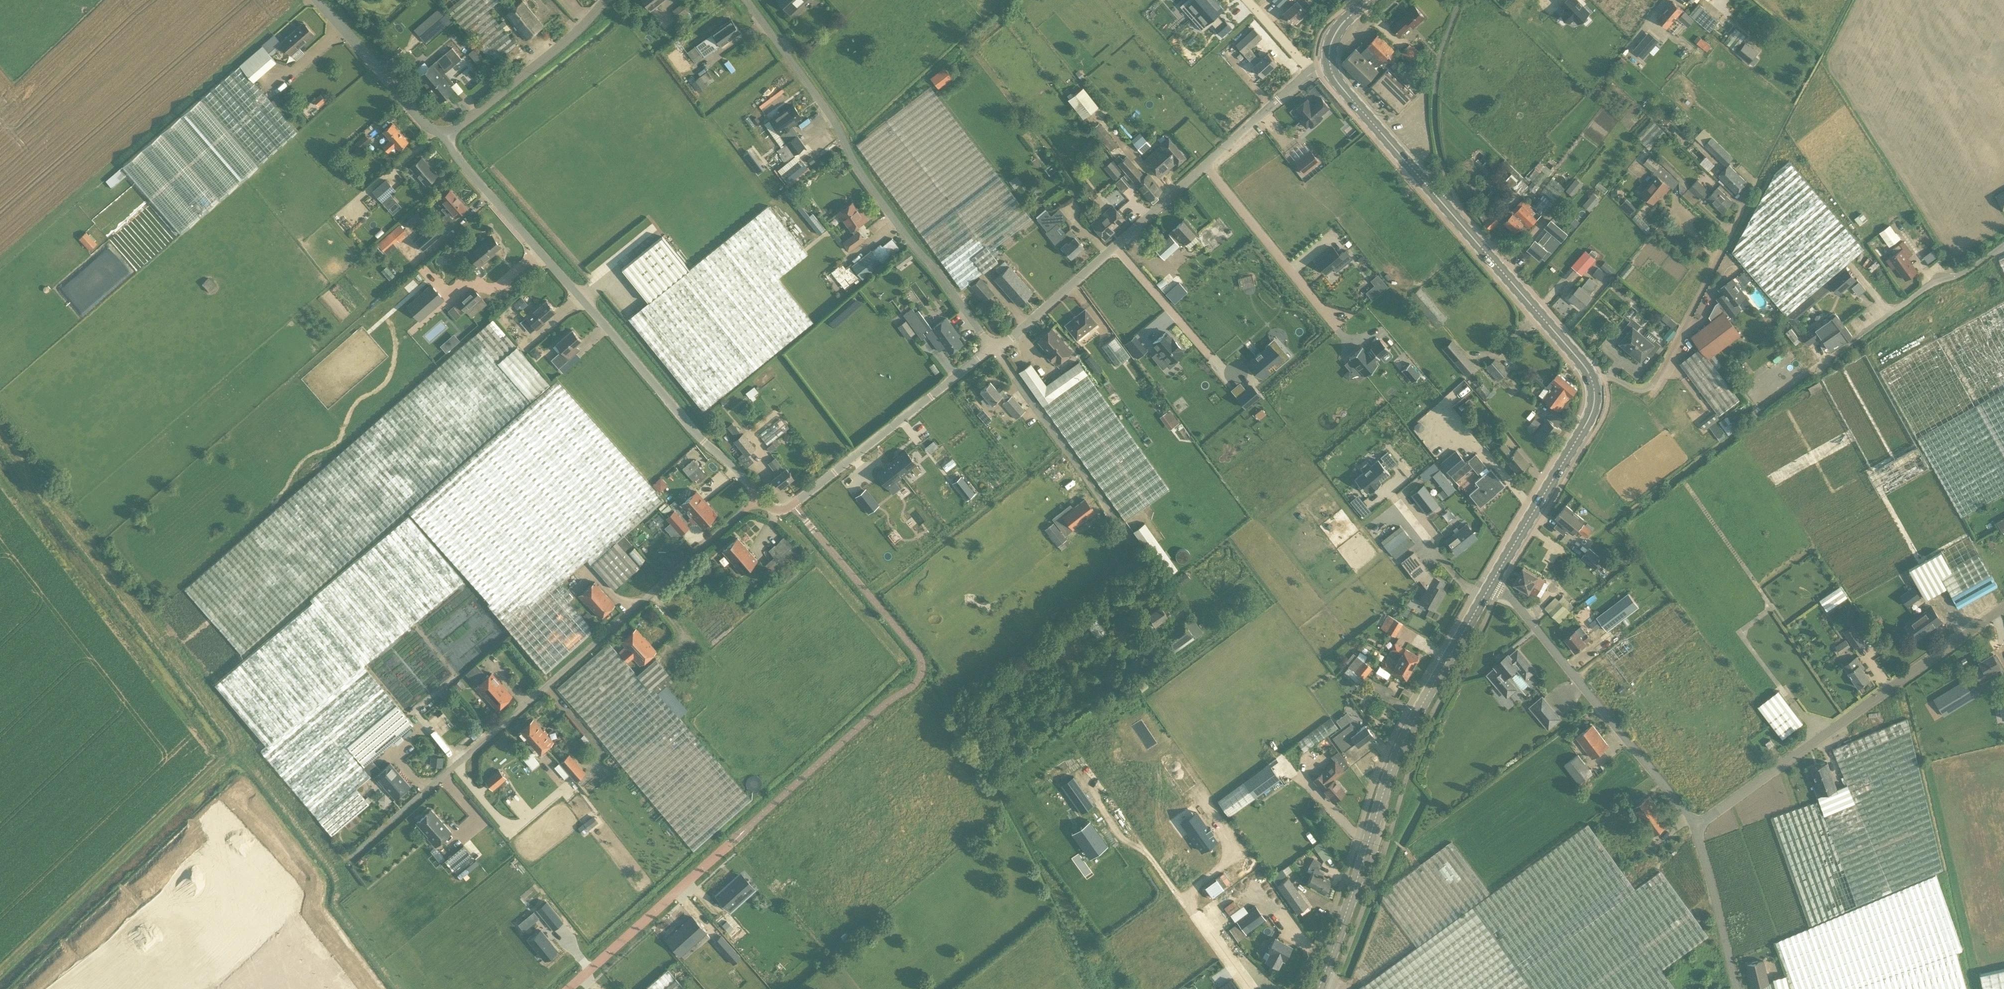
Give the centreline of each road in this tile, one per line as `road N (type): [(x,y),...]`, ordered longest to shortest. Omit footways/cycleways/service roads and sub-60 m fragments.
road 1 (residential): [(757,497),(349,862)]
road 2 (residential): [(757,497),(446,136)]
road 3 (residential): [(994,348),(1279,100),(1330,65)]
road 4 (secondary): [(1318,988),(1402,744),(1489,586)]
road 5 (unclassified): [(994,348),(855,164),(848,141),(746,0)]
road 6 (secondary): [(1592,380),(1330,65)]
road 7 (unclassified): [(1697,824),(2003,606)]
road 8 (unclassified): [(1697,824),(1512,599),(1489,586)]
road 9 (unclassified): [(1592,380),(1604,376),(1641,390),(1653,381),(1757,179)]
road 10 (residential): [(994,348),(1161,582)]
road 11 (residential): [(793,506),(994,348)]
road 12 (secondary): [(1489,586),(1589,418),(1592,380)]
road 13 (residential): [(730,845),(568,988)]
road 14 (unclassified): [(446,136),(608,0)]
road 15 (residential): [(446,136),(423,122),(317,0)]
road 16 (unclassified): [(1735,988),(1697,824)]
road 17 (unclassified): [(2003,245),(1861,334)]

